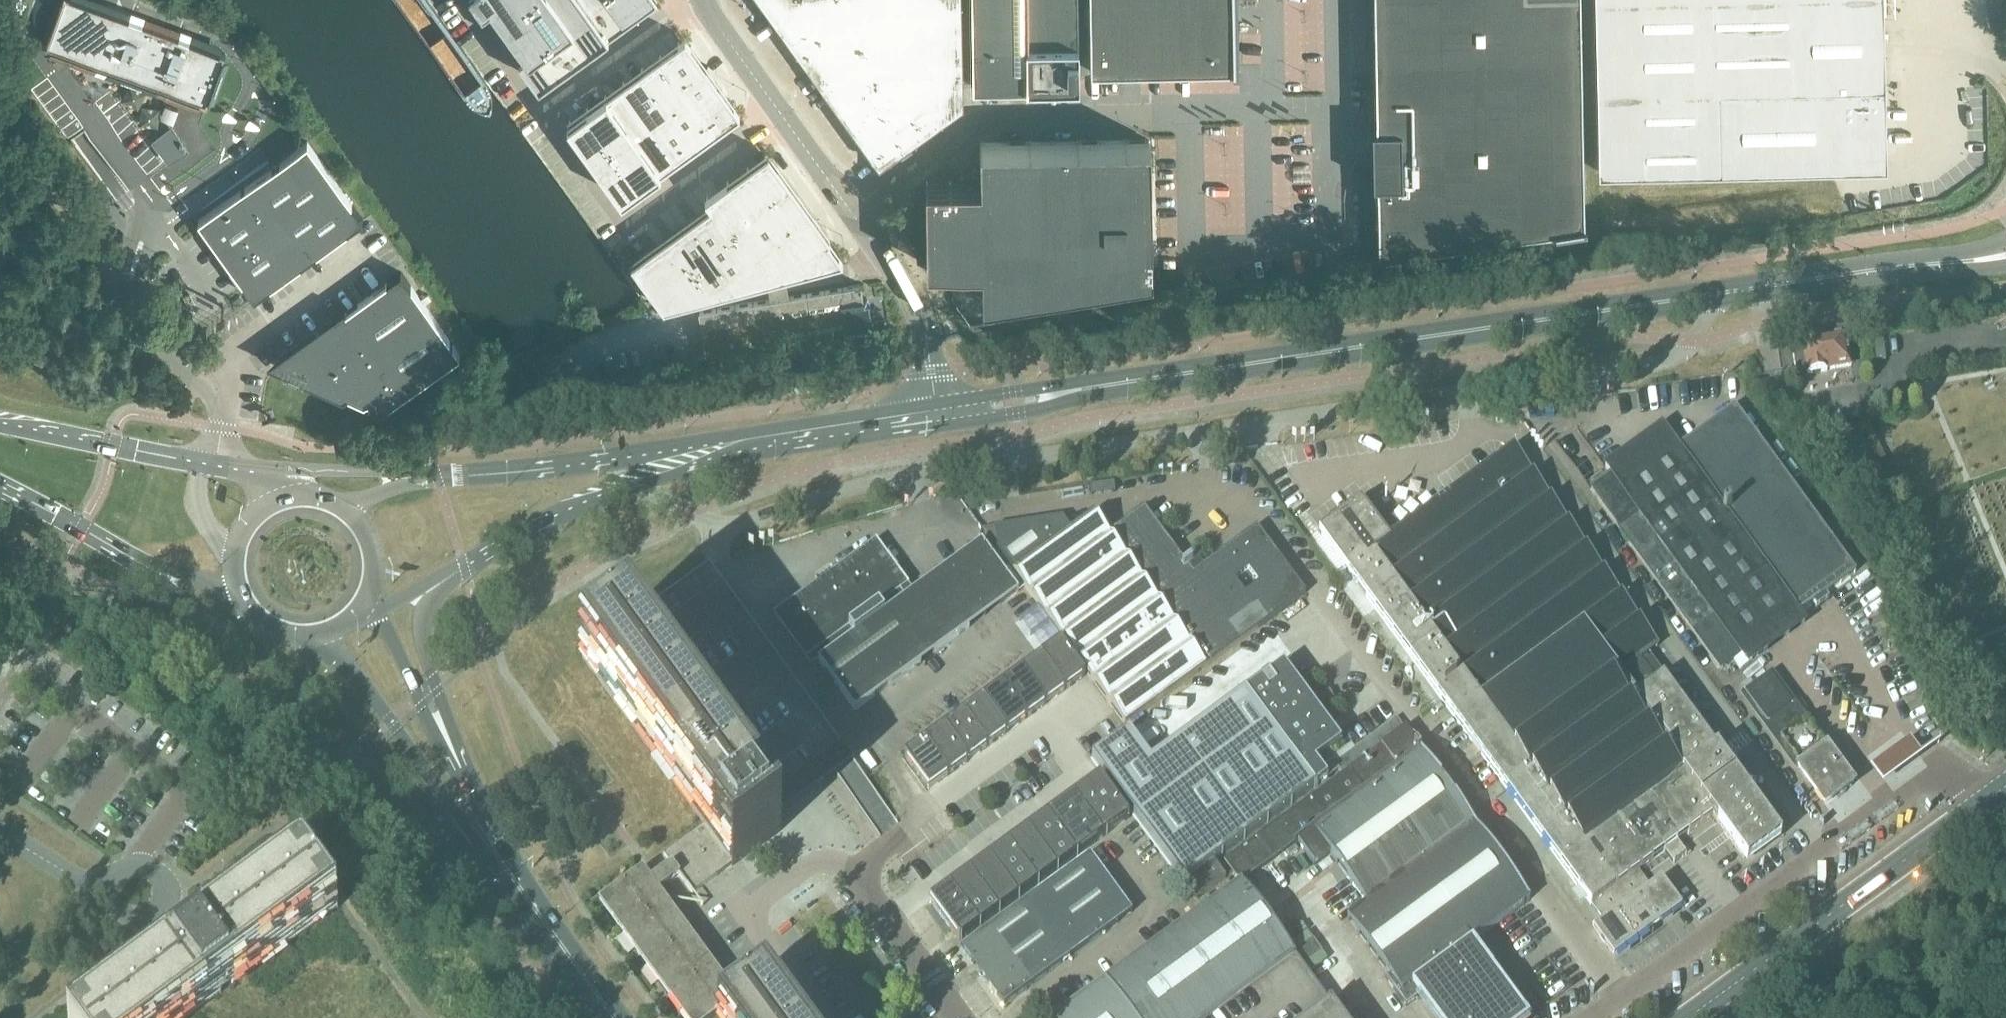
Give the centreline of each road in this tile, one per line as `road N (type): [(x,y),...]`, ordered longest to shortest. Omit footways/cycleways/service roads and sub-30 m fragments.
road 1 (unclassified): [(638,485),(720,529),(891,479),(1670,358),(1693,340),(1721,293)]
road 2 (primary): [(937,411),(1721,293)]
road 3 (residential): [(1987,802),(1957,779),(1911,788),(1595,1017)]
road 4 (primary): [(125,553),(318,700),(483,852)]
road 5 (tertiary): [(1689,1017),(1987,802)]
road 6 (unclassified): [(959,1017),(859,880),(930,823),(876,737)]
road 7 (unclassified): [(224,404),(165,347),(48,184),(0,136)]
road 8 (unclassified): [(852,212),(982,122),(1150,116)]
road 9 (primary): [(539,468),(237,471)]
road 10 (primary): [(628,1017),(508,855),(465,773)]
road 11 (primary): [(306,637),(346,661),(483,852)]
road 12 (unclassified): [(852,212),(705,0)]
road 13 (primary): [(792,432),(539,468)]
road 14 (primary): [(1721,293),(1973,260)]
road 15 (primary): [(465,773),(424,641),(436,595),(464,566)]
road 16 (unclassified): [(937,411),(917,304),(852,212)]
road 17 (primary): [(204,464),(0,422)]
road 18 (primary): [(483,852),(599,1017)]
road 19 (primary): [(539,468),(412,484),(348,507)]
road 20 (primary): [(464,566),(532,527),(638,485)]
road 21 (primary): [(465,773),(427,718),(378,609)]
road 22 (primary): [(638,485),(792,432)]
road 23 (residential): [(89,886),(132,915),(154,911),(163,896),(159,877),(142,867),(122,871)]
road 24 (primary): [(792,432),(937,411)]
road 25 (primary): [(0,486),(125,553)]

